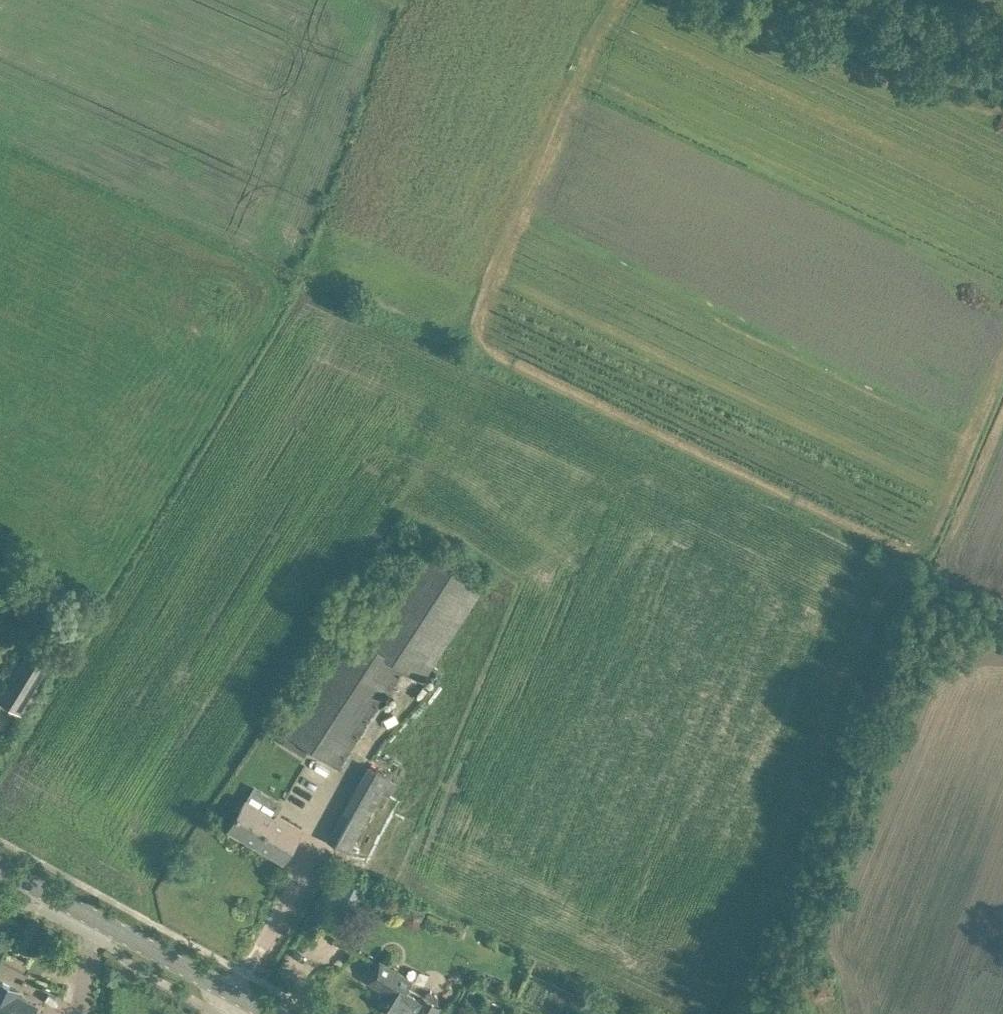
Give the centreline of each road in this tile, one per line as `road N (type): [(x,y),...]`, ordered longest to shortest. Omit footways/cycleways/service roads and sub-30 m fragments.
road 1 (tertiary): [(266,1013),(0,868)]
road 2 (track): [(786,0),(1002,64)]

